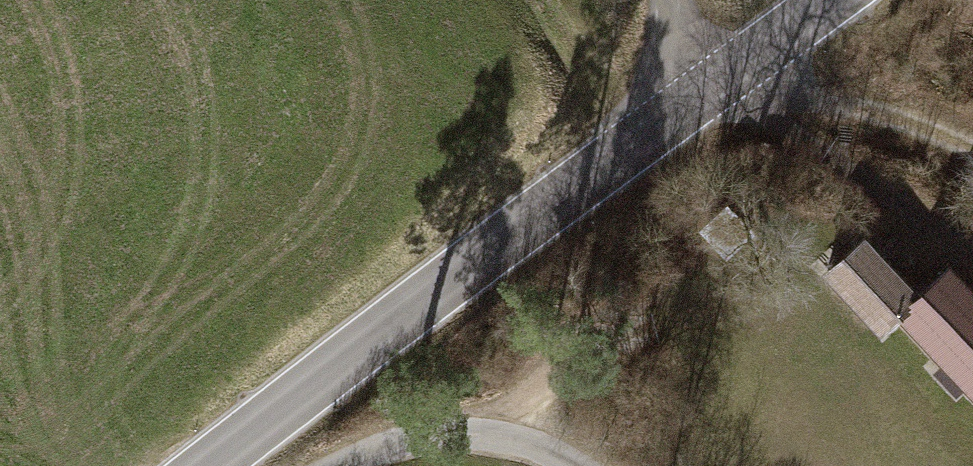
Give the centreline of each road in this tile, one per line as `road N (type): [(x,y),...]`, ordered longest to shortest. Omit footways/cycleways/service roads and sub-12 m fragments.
road 1 (tertiary): [(205,465),(837,0)]
road 2 (track): [(516,442),(537,375),(707,261)]
road 3 (unclassified): [(583,465),(516,442),(429,441),(330,465)]

